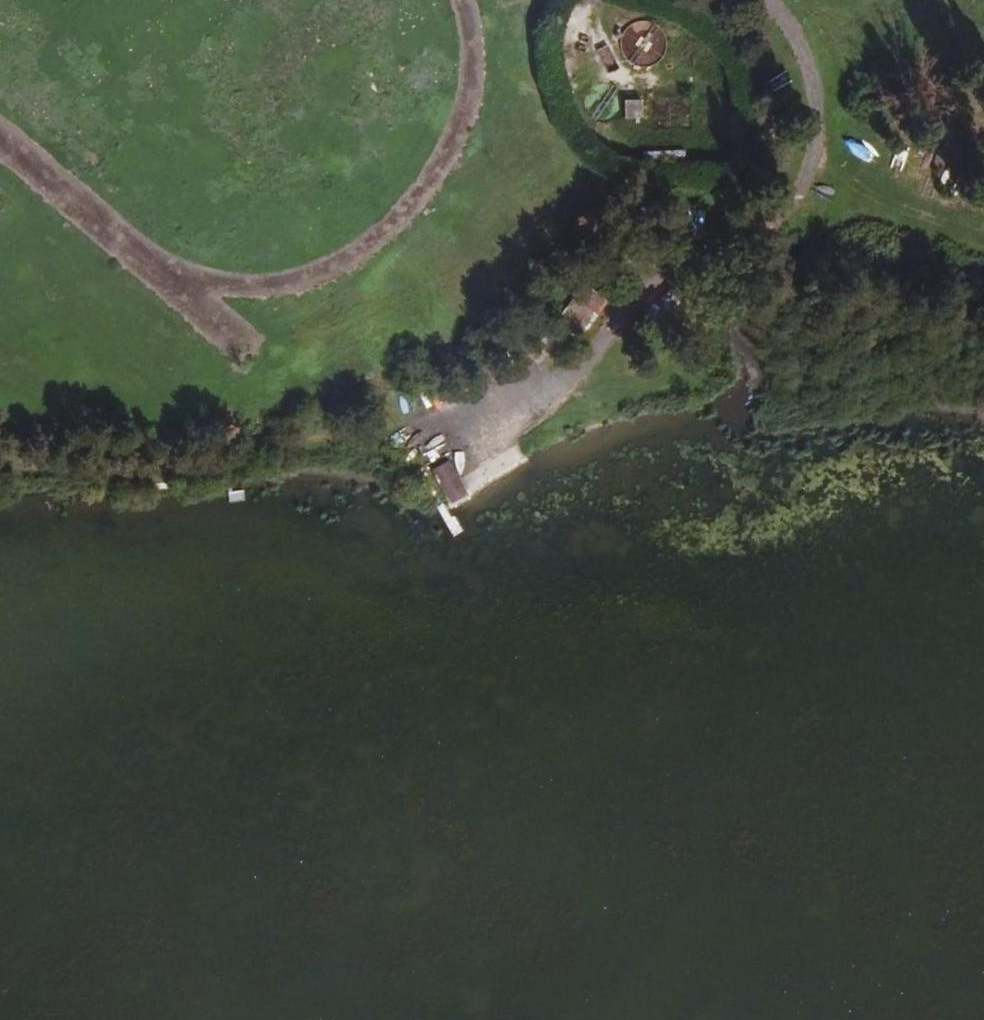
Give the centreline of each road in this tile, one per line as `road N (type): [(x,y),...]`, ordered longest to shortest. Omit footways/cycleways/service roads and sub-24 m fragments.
road 1 (track): [(807,202),(818,113),(805,52),(769,0)]

